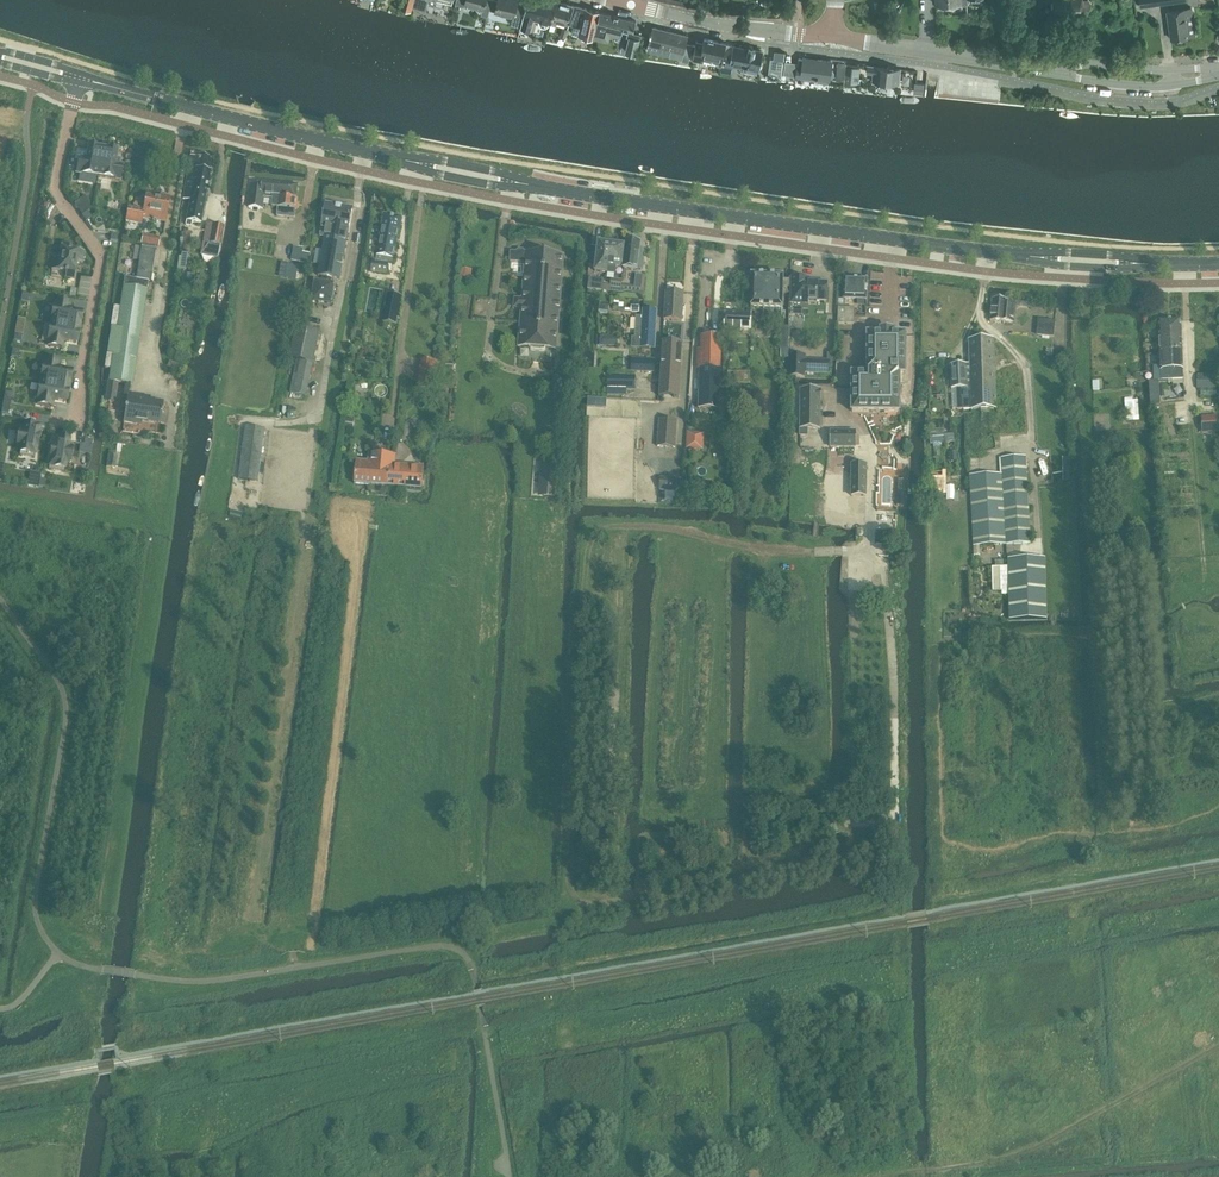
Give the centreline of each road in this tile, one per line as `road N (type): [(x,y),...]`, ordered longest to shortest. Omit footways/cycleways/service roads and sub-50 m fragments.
road 1 (secondary): [(79,79),(534,186),(1003,254),(1218,263)]
road 2 (tertiary): [(832,40),(1079,74),(1218,74)]
road 3 (track): [(888,1176),(1029,1151),(1218,1047)]
road 4 (residential): [(79,79),(56,192),(101,257),(75,415)]

